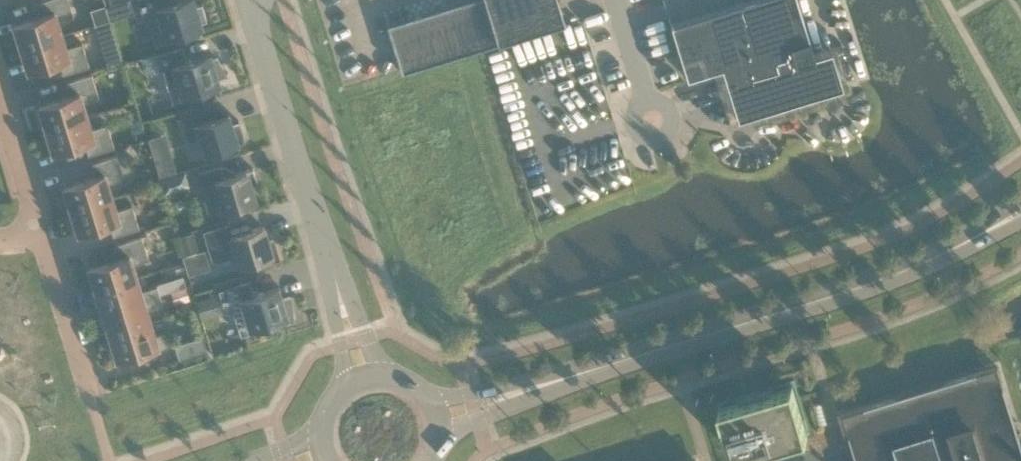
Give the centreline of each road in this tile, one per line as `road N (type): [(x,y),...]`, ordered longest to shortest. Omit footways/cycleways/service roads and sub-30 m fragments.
road 1 (tertiary): [(624,360),(859,288),(940,254)]
road 2 (unclassified): [(338,290),(248,0)]
road 3 (tertiary): [(624,360),(428,400)]
road 4 (tertiary): [(438,432),(624,360)]
road 5 (residential): [(40,235),(89,392)]
road 6 (residential): [(0,102),(40,235)]
road 7 (unclassified): [(654,120),(616,0)]

